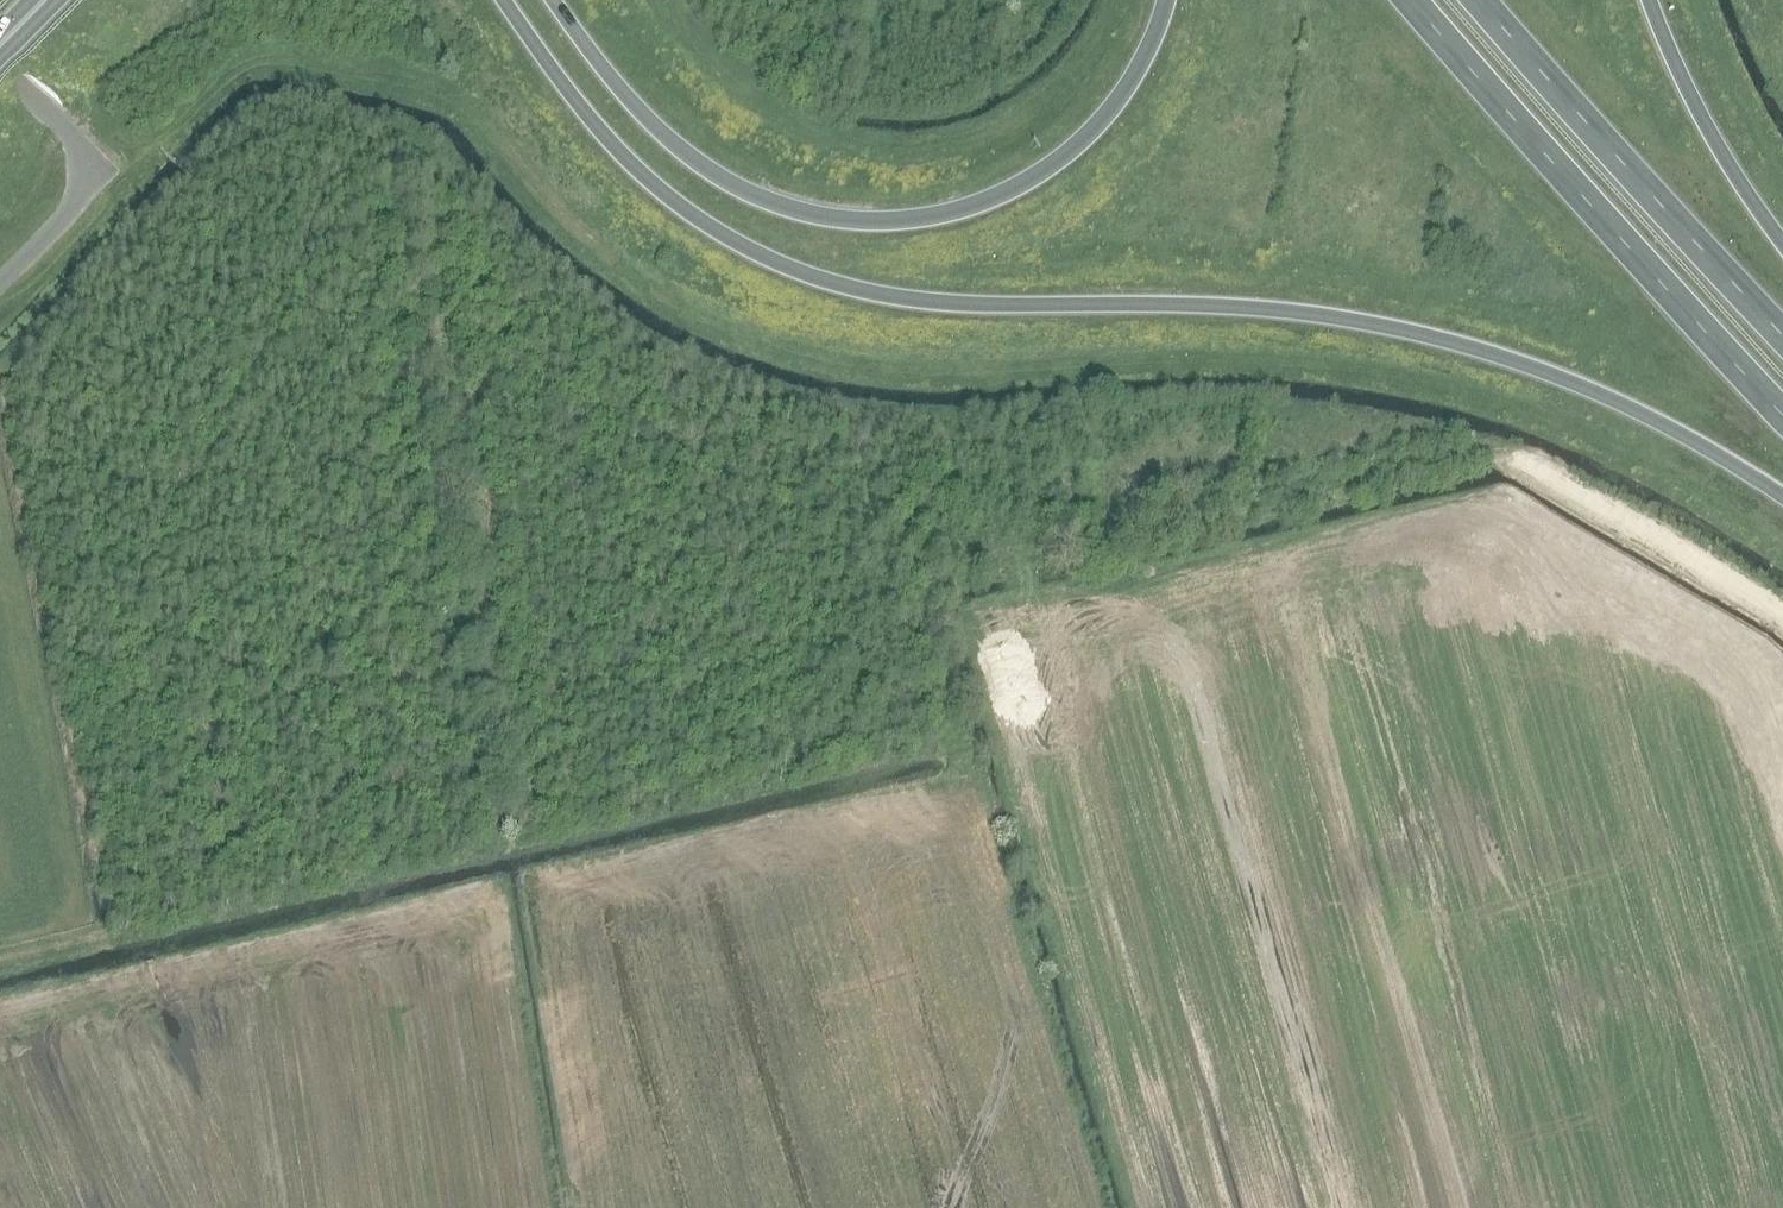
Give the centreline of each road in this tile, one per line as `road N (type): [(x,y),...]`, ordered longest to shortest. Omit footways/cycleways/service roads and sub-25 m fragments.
road 1 (trunk): [(501,0),(612,149),(715,232),(778,265),(923,303),(1223,307),(1393,327),(1534,367),(1634,410),(1782,495)]
road 2 (trunk): [(1164,0),(1139,67),(1074,146),(991,202),(893,222),(825,219),(732,184),(675,146),(547,0)]
road 3 (trunk): [(1407,0),(1782,414)]
road 4 (trunk): [(1782,334),(1480,0)]
road 5 (unclassified): [(0,67),(77,144),(85,180),(80,200),(0,282)]
road 6 (trunk): [(1782,244),(1731,167),(1652,0)]

